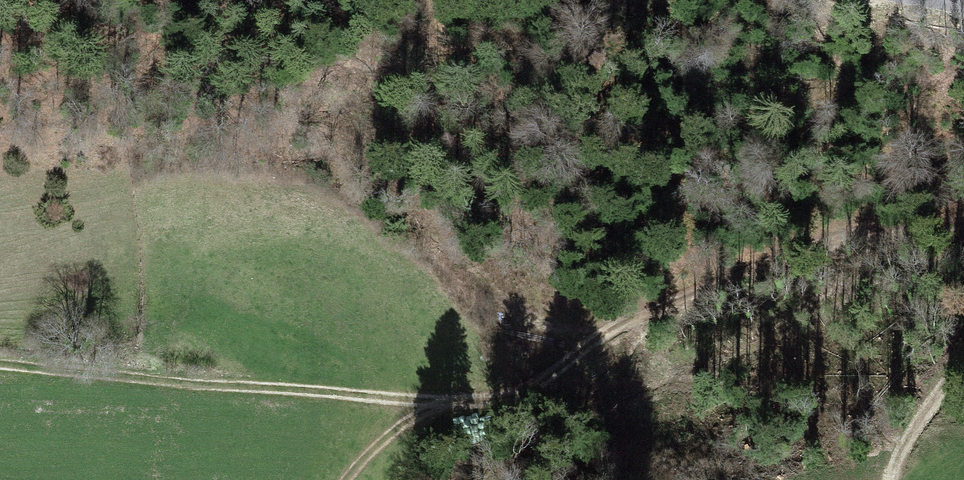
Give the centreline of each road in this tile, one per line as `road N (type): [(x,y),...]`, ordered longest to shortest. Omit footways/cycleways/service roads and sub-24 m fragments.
road 1 (track): [(0,368),(442,406),(509,402),(528,396),(602,335),(674,306),(747,308),(842,345),(883,394),(892,479)]

